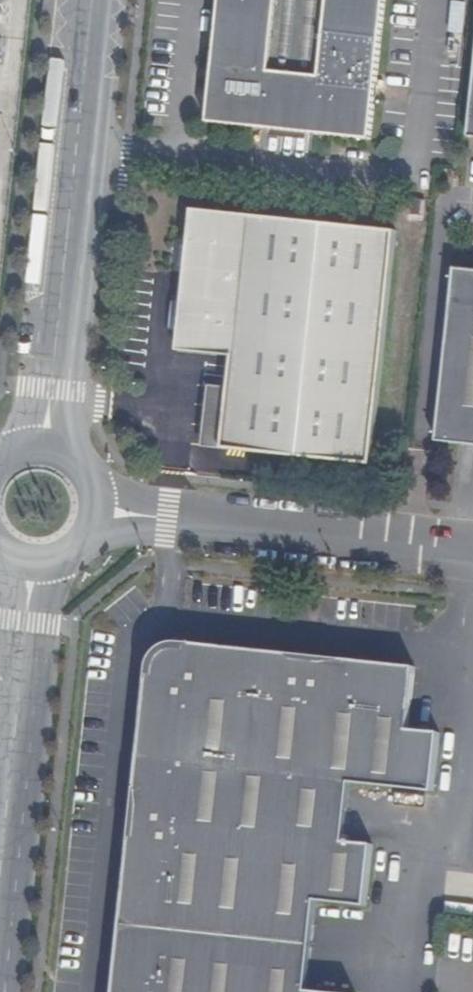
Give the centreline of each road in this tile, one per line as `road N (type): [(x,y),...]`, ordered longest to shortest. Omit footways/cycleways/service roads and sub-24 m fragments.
road 1 (unclassified): [(47,449),(91,0)]
road 2 (unclassified): [(98,513),(472,550)]
road 3 (unclassified): [(0,913),(35,565)]

